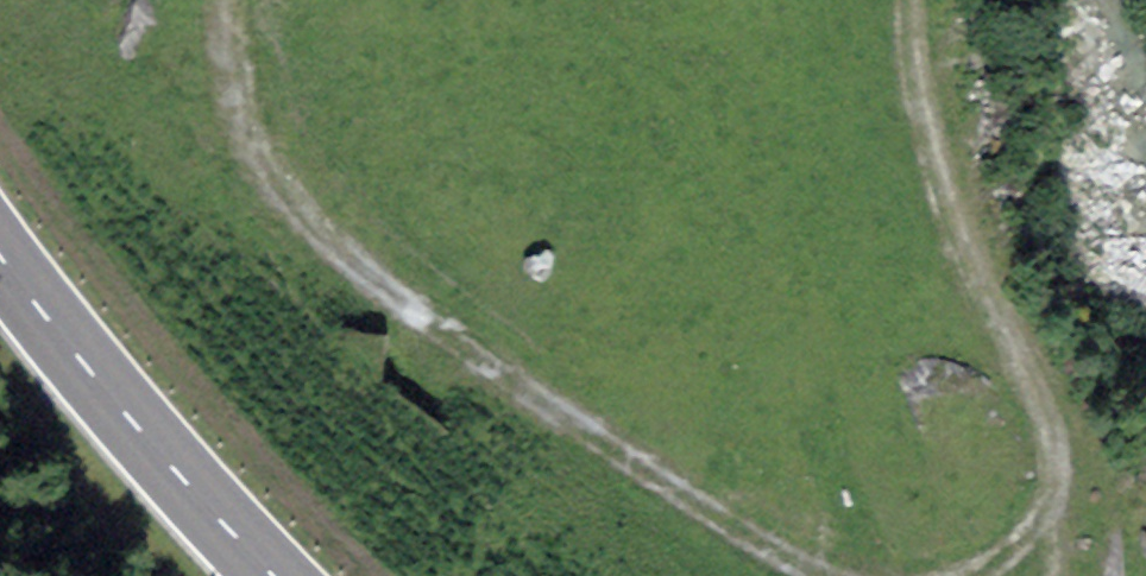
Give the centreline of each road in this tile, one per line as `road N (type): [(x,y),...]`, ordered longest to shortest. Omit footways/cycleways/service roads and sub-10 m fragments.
road 1 (track): [(229,0),(255,149),(311,225),(424,330),(728,533),(827,575)]
road 2 (track): [(1052,511),(1057,482),(1044,411),(946,193),(912,48),(909,0)]
road 3 (primary): [(0,256),(140,433),(276,575)]

